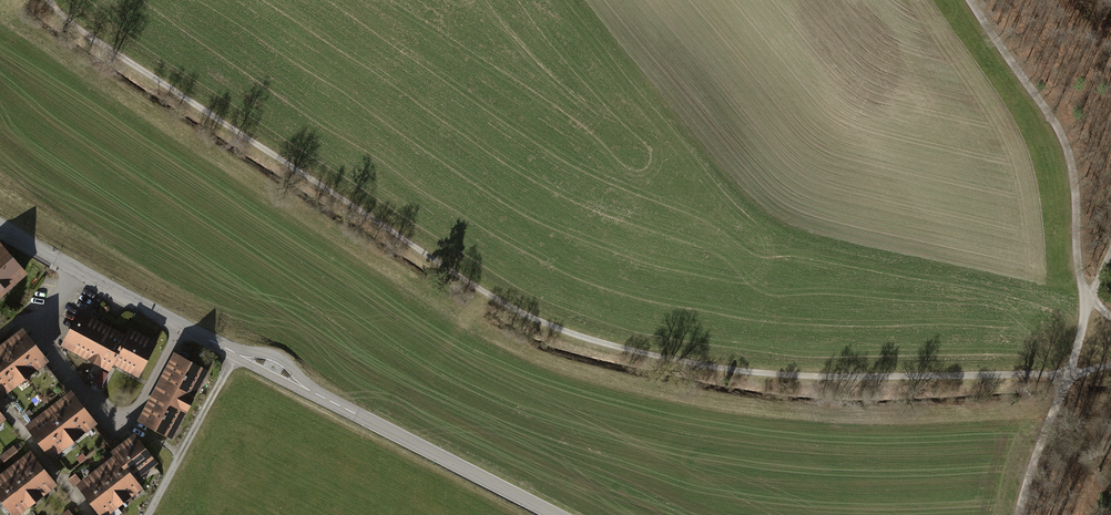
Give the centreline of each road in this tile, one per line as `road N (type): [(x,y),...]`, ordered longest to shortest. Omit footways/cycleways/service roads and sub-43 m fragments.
road 1 (track): [(49,0),(131,63),(476,286),(556,328),(636,351),(772,373),(1069,373)]
road 2 (track): [(970,0),(1067,146),(1088,303)]
road 3 (tertiary): [(305,388),(556,514)]
road 4 (tertiary): [(0,226),(234,353)]
road 5 (track): [(149,514),(234,353)]
road 6 (track): [(1069,373),(1016,514)]

